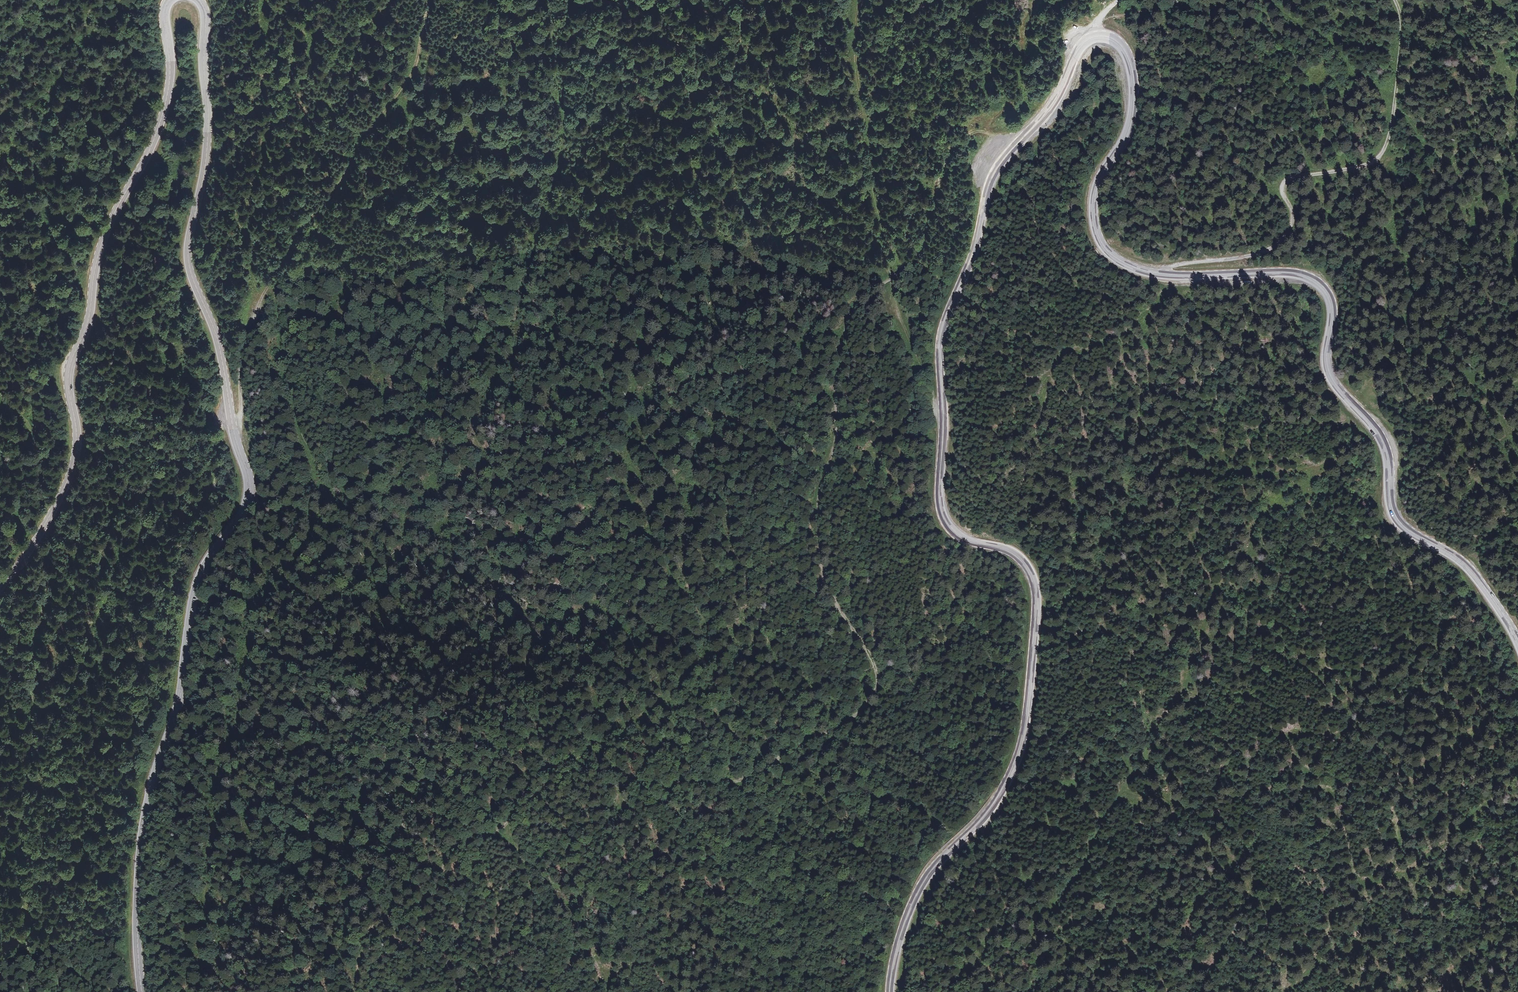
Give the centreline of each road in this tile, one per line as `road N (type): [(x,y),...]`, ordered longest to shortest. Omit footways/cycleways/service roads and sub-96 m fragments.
road 1 (secondary): [(890,991),(918,890),(999,800),(1015,762),(1034,628),(1036,597),(1021,560),(965,540),(945,521),(941,333),(995,169),(1053,102),(1090,37),(1111,38),(1124,49),(1133,94),(1130,125),(1094,196),(1099,238),(1139,270),(1288,272),(1324,288),(1333,307),(1329,373),(1385,447),(1396,516),(1465,565),(1517,643)]
road 2 (track): [(988,132),(956,142),(922,237),(852,312),(839,343),(818,538),(826,579),(874,664),(871,696),(857,714),(741,779),(622,784),(570,762),(548,770),(504,826),(455,847),(441,871),(374,923),(357,964),(357,991)]
road 3 (secondary): [(201,0),(206,143),(187,257),(214,332),(250,498),(200,575),(174,724),(145,811),(140,991)]
road 4 (secondary): [(0,589),(70,477),(76,430),(69,369),(88,322),(100,250),(165,103),(167,0)]
road 5 (track): [(235,437),(253,309),(411,76),(433,0)]
road 6 (track): [(1164,274),(1174,265),(1277,246),(1292,226),(1282,190),(1287,180),(1376,162),(1394,112),(1402,25),(1395,0)]
road 7 (track): [(861,0),(855,74),(889,278),(943,411)]
road 8 (track): [(988,132),(1017,95),(1030,0)]

